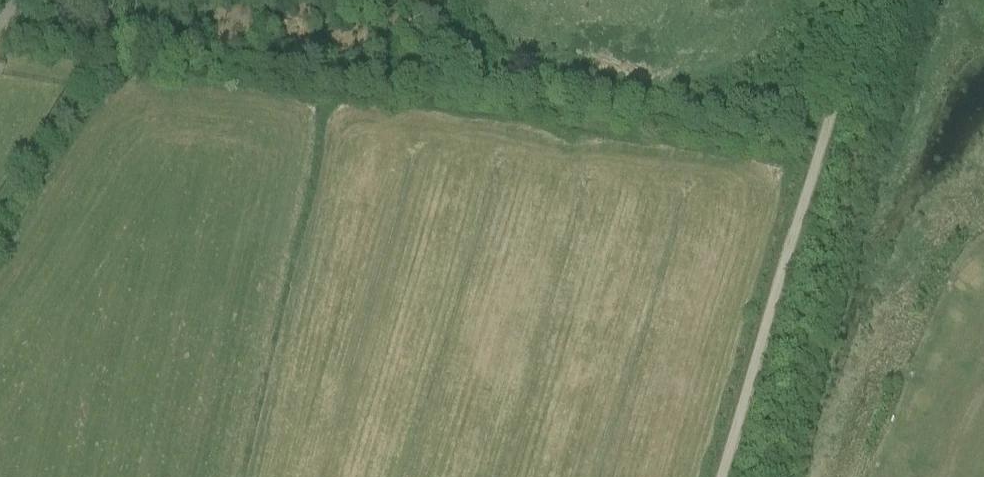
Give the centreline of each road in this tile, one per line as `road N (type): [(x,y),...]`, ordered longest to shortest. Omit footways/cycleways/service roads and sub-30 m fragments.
road 1 (track): [(723,476),(863,0)]

